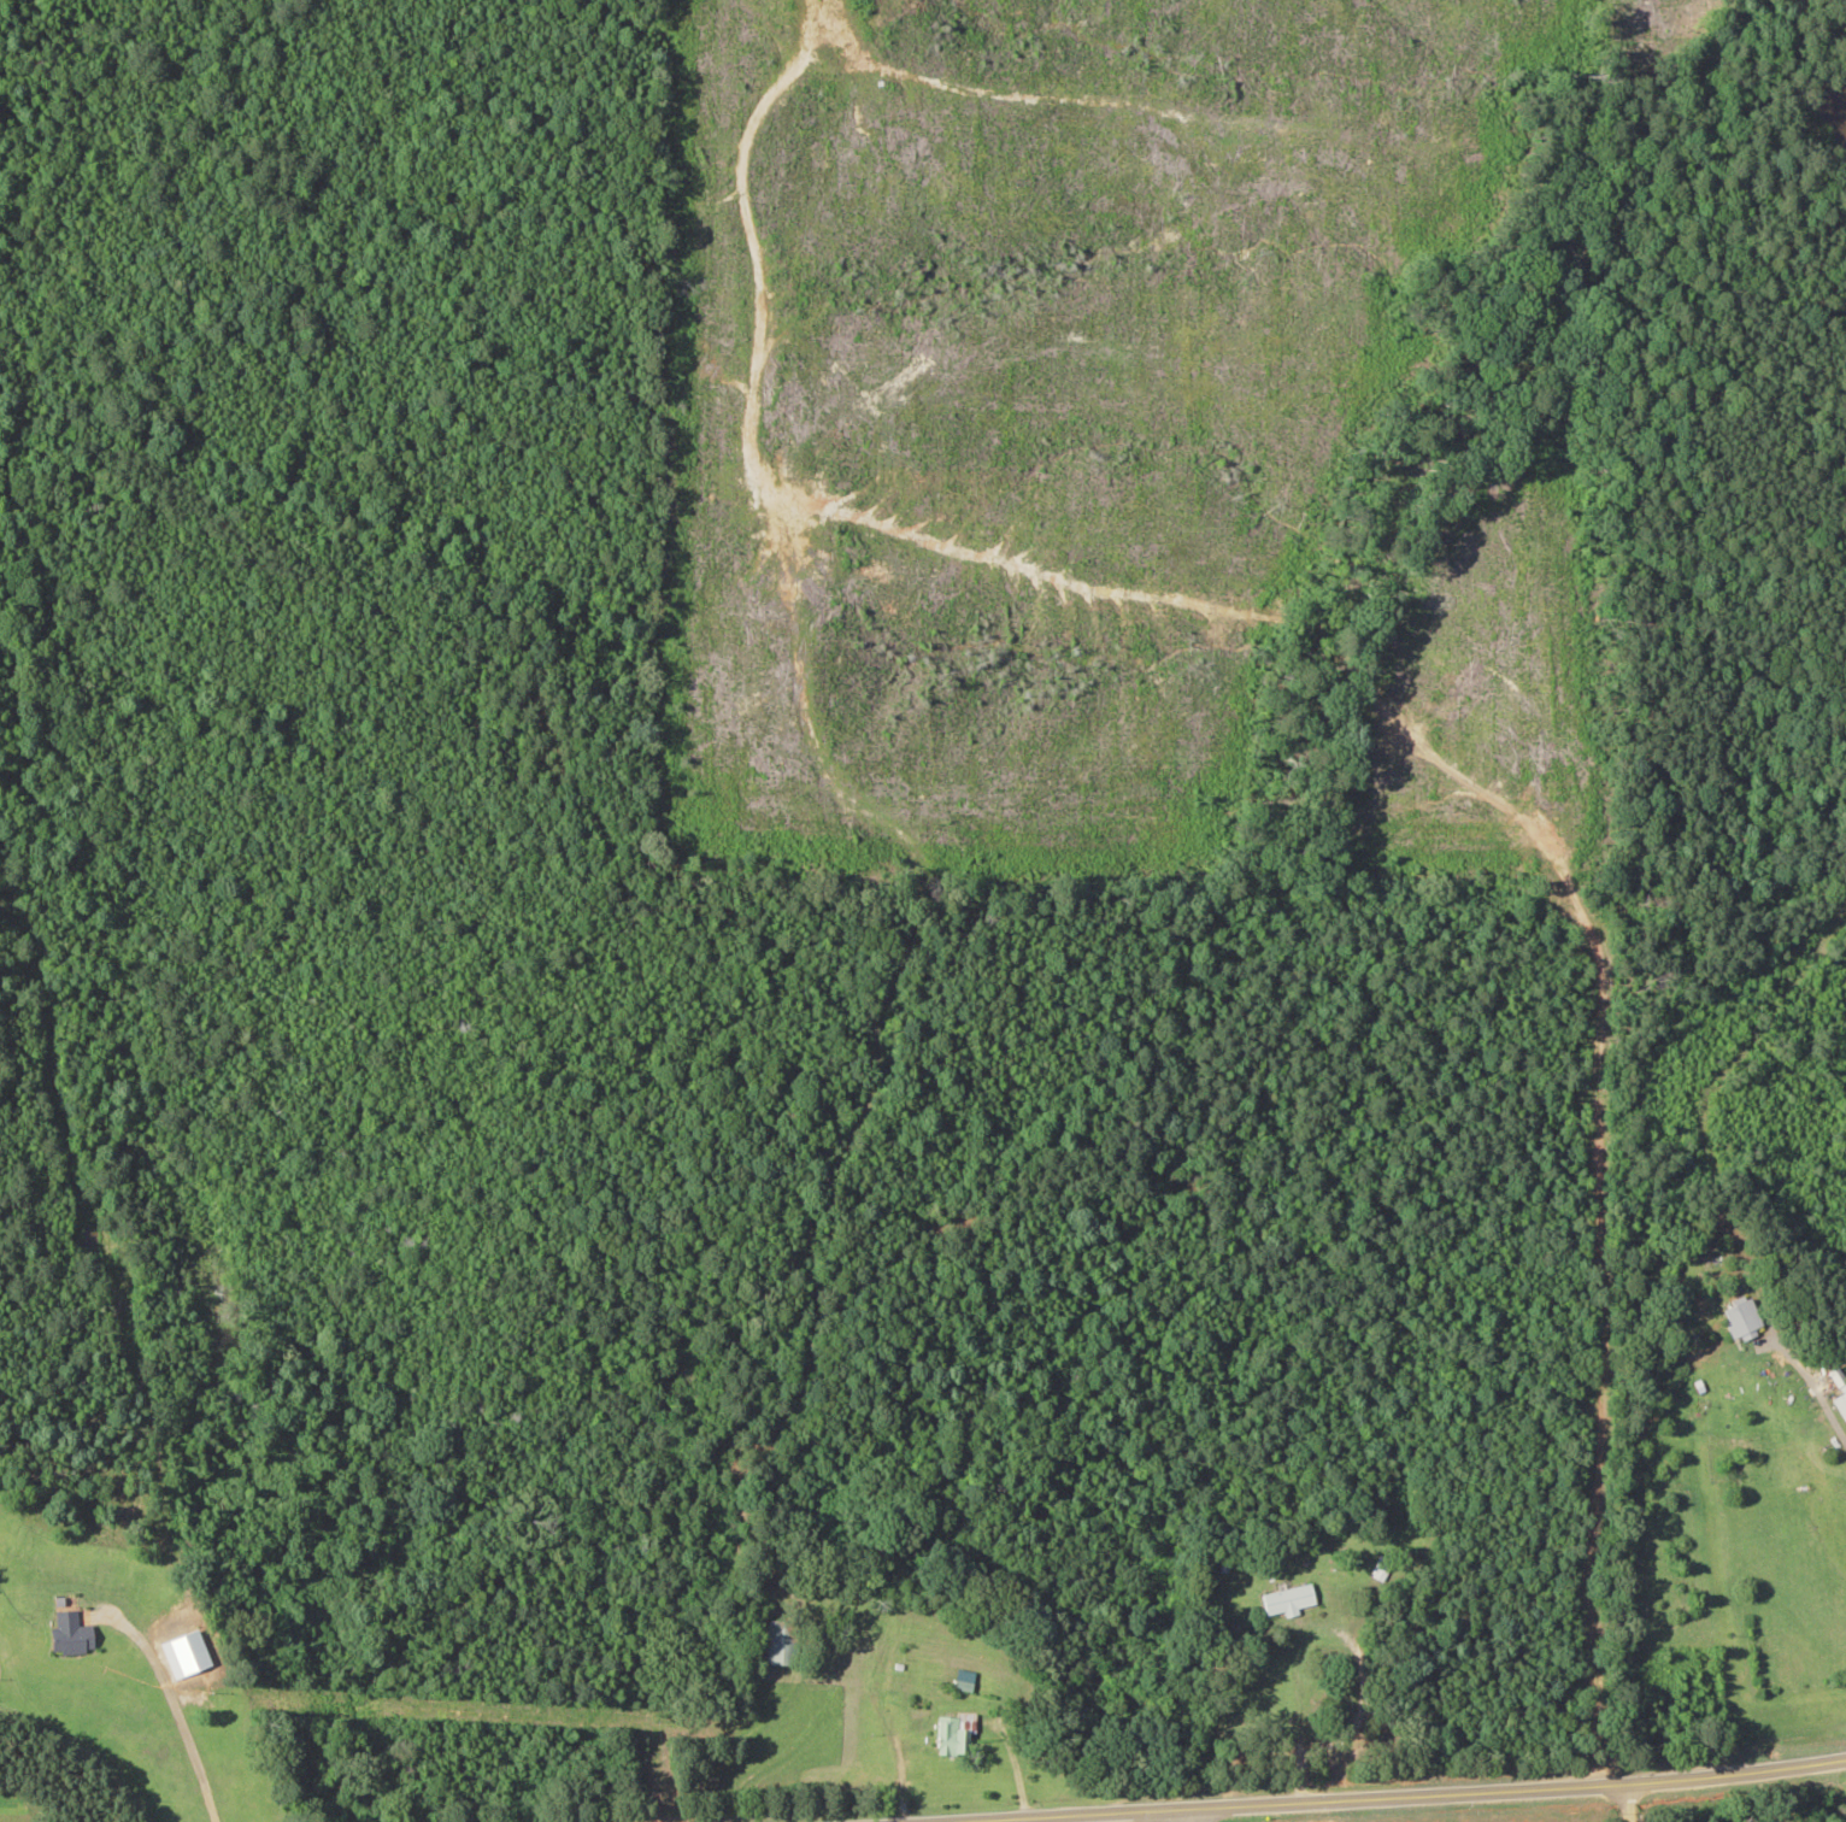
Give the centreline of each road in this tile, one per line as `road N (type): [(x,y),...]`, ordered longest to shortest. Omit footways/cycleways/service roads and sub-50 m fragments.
road 1 (secondary): [(1186,1821),(1580,1799),(1845,1750)]

